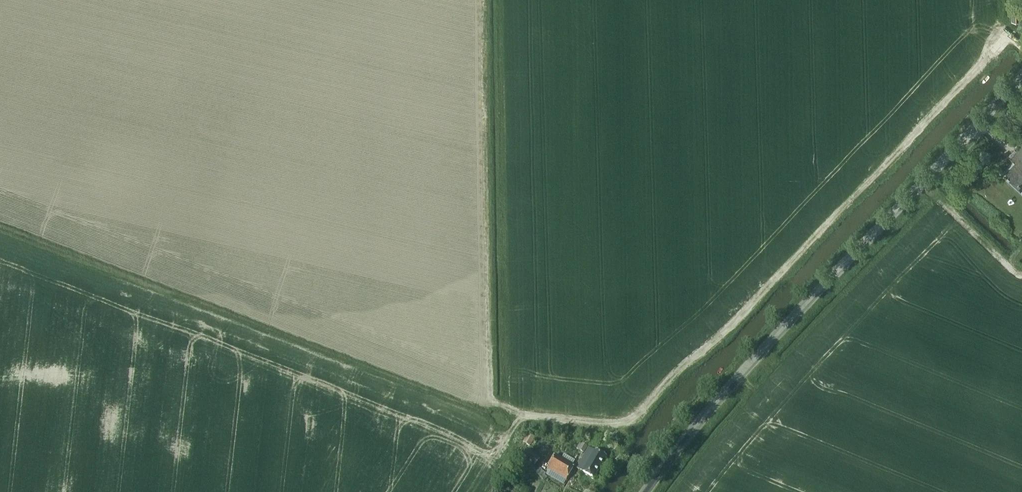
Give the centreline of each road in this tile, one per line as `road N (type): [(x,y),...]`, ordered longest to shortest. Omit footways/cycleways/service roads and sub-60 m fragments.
road 1 (tertiary): [(649,491),(1021,77)]

